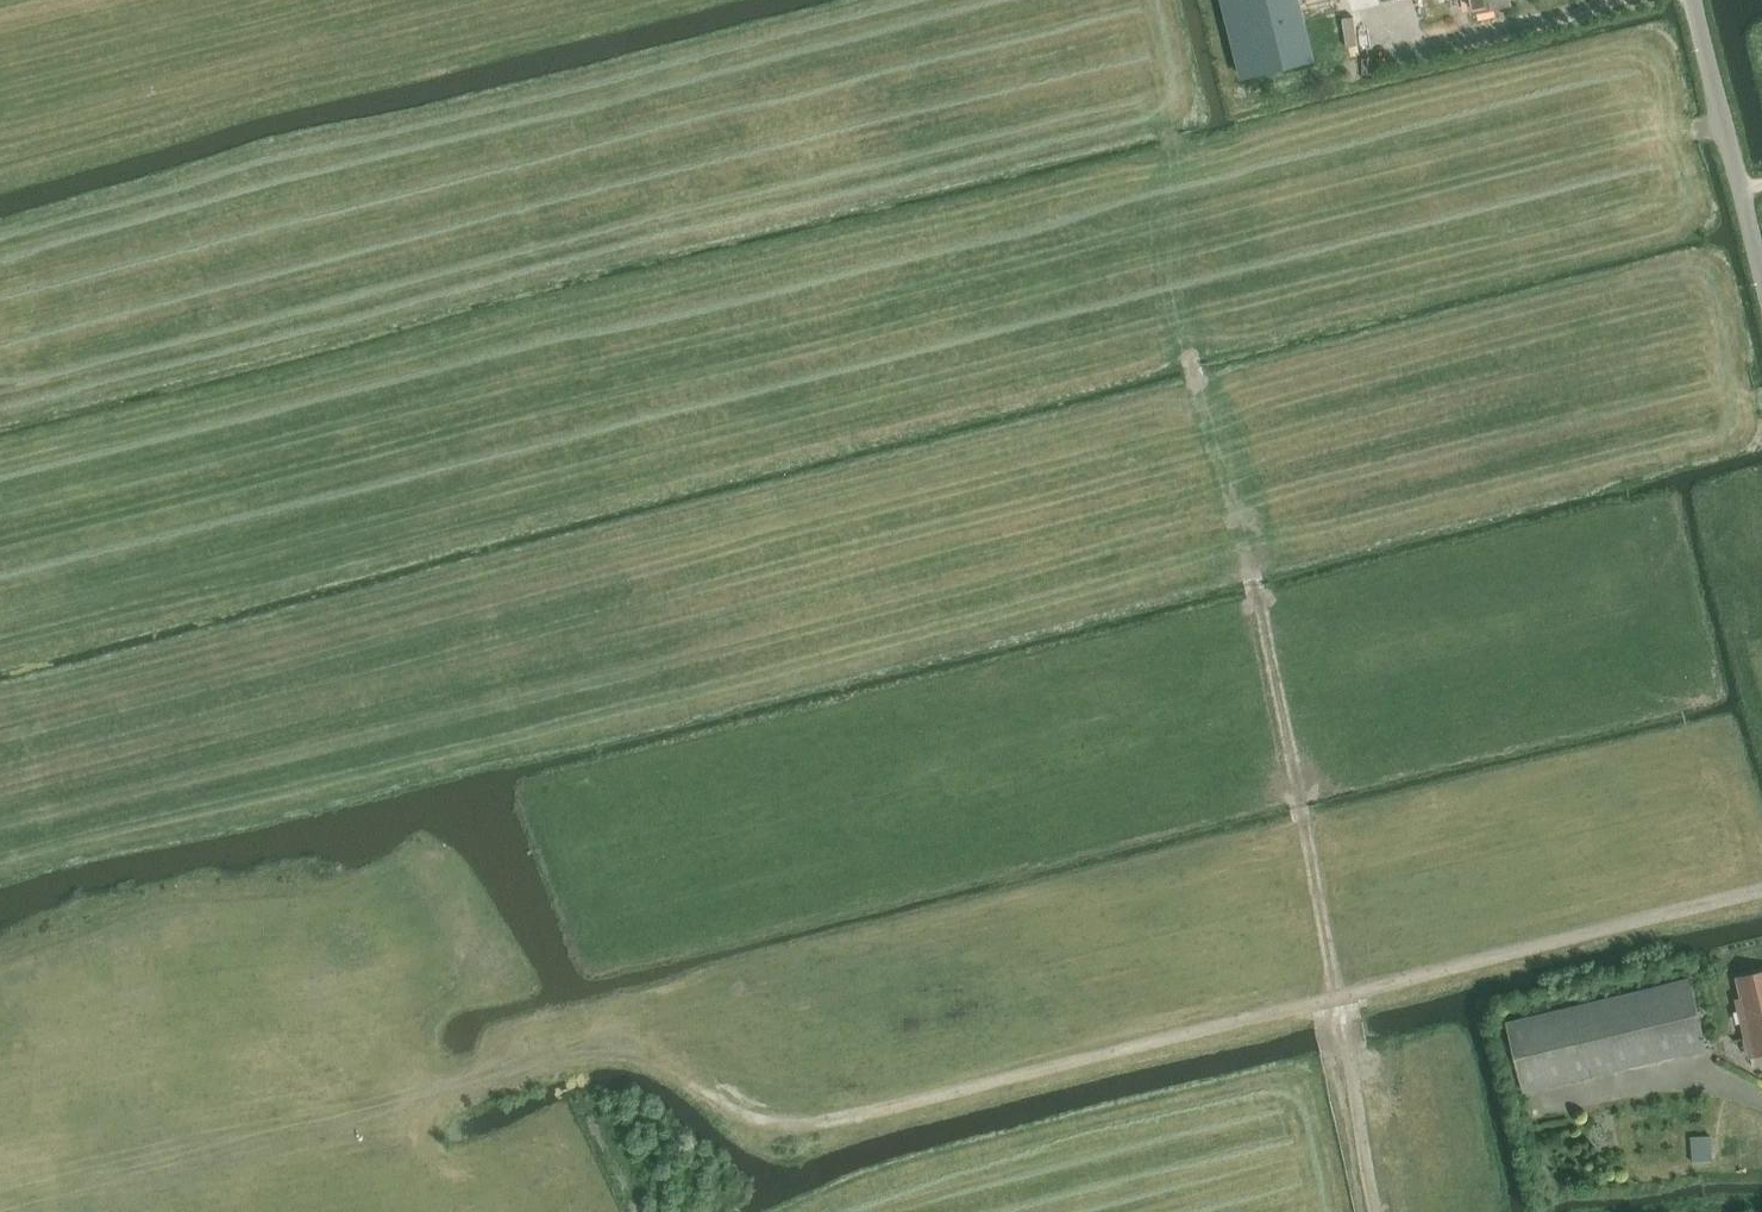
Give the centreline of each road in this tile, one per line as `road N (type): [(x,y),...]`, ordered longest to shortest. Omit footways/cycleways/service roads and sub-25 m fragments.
road 1 (unclassified): [(1697,0),(1761,265)]

